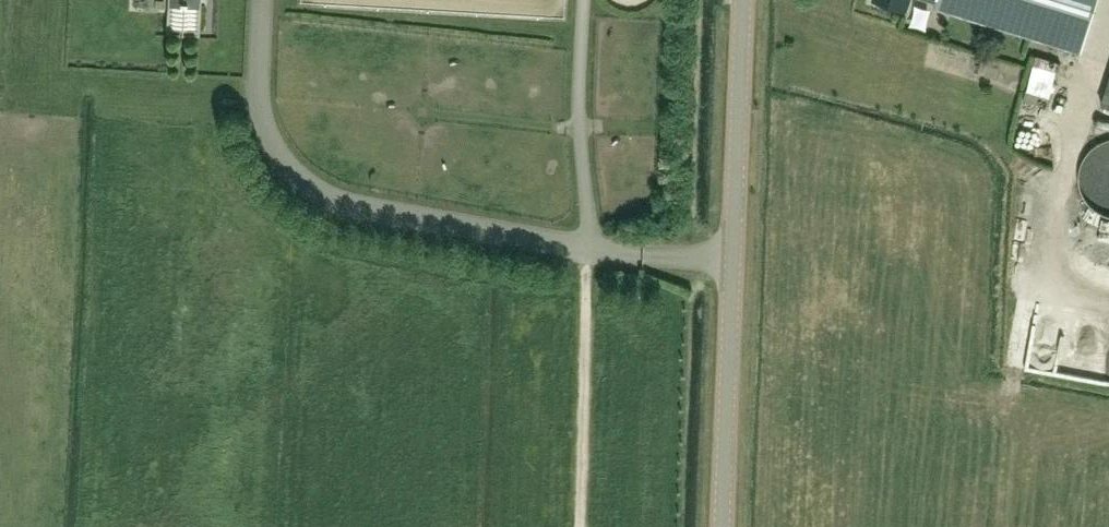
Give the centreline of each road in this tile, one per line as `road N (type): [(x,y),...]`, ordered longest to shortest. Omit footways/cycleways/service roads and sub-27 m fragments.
road 1 (tertiary): [(721,526),(745,0)]

